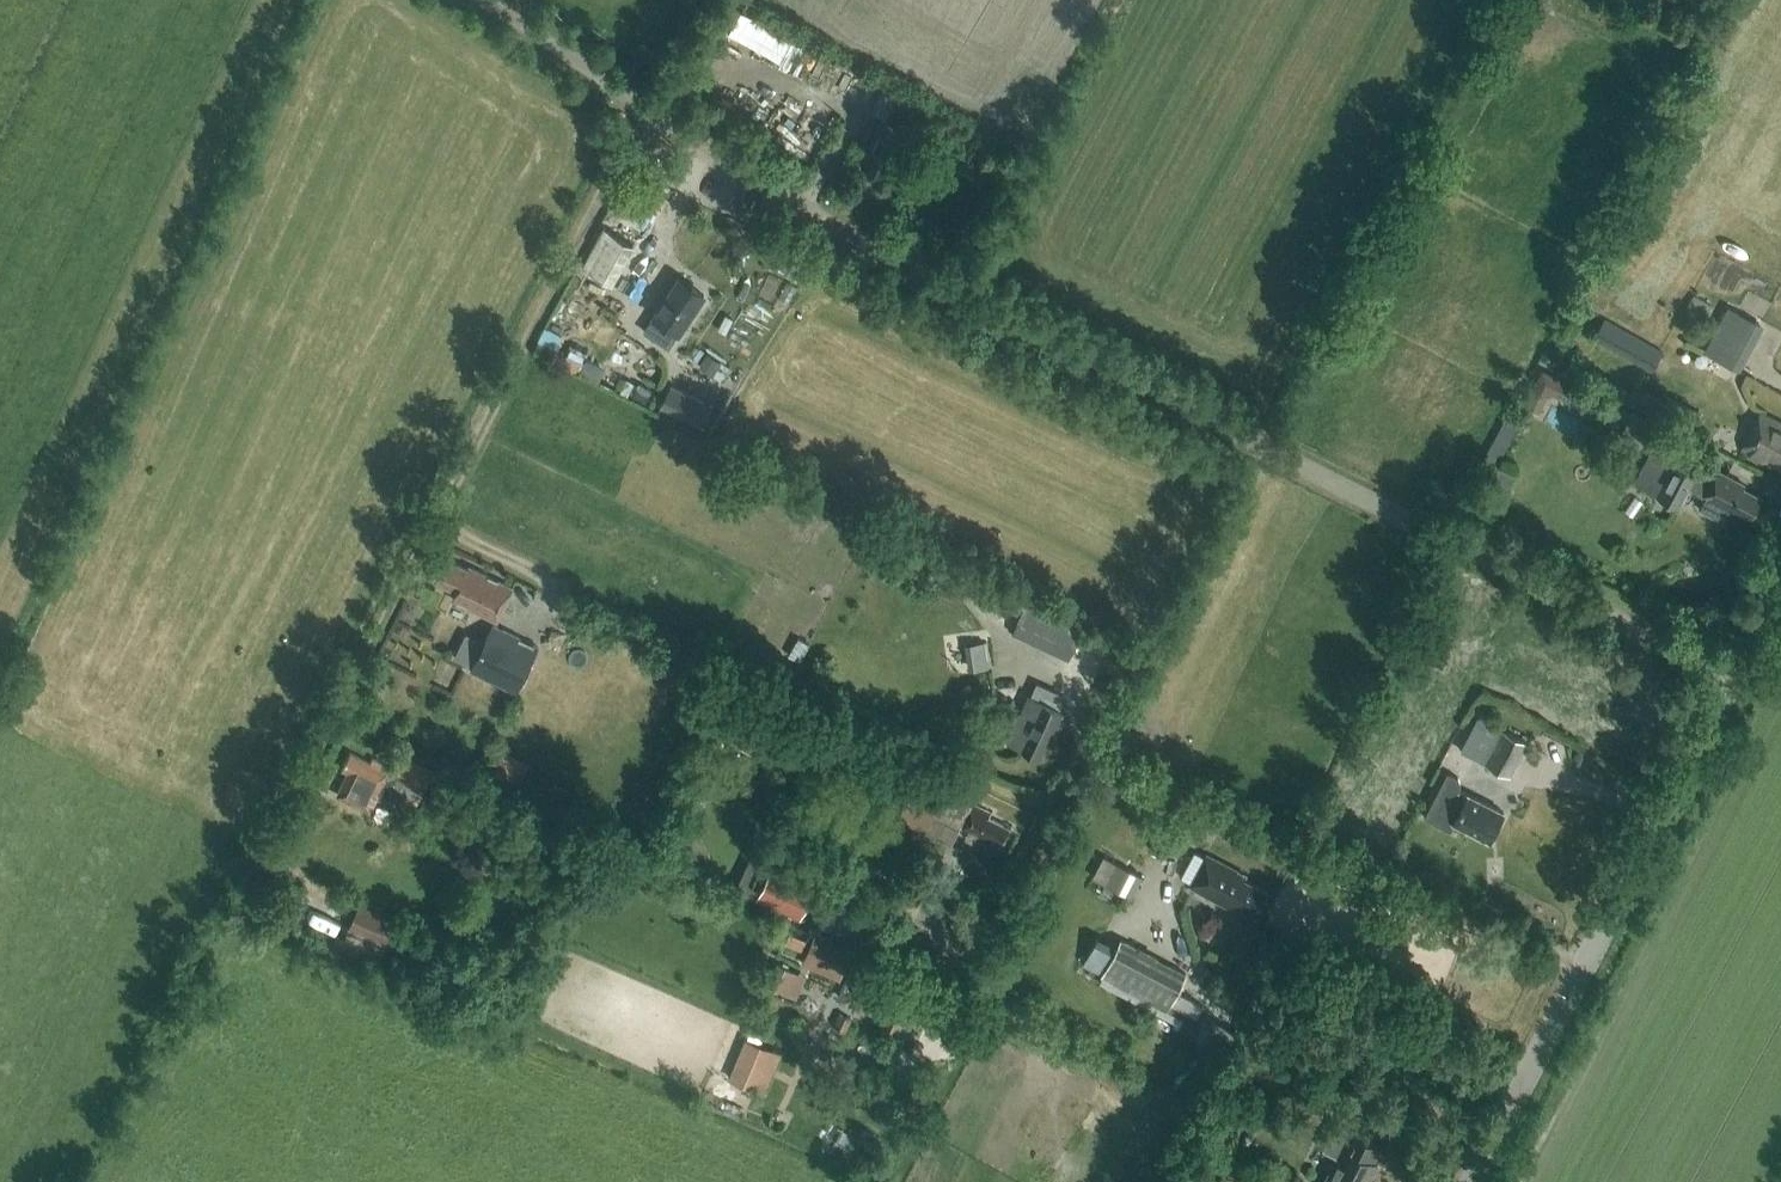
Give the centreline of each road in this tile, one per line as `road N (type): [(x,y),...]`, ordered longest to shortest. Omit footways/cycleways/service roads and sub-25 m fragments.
road 1 (track): [(1732,681),(1237,446),(841,242),(481,0)]
road 2 (track): [(650,114),(341,713)]
road 3 (unclassified): [(1474,1181),(1780,590)]
road 4 (track): [(1066,673),(1086,756),(1580,975)]
road 5 (track): [(1086,756),(941,1021)]
road 6 (track): [(439,522),(555,585)]

